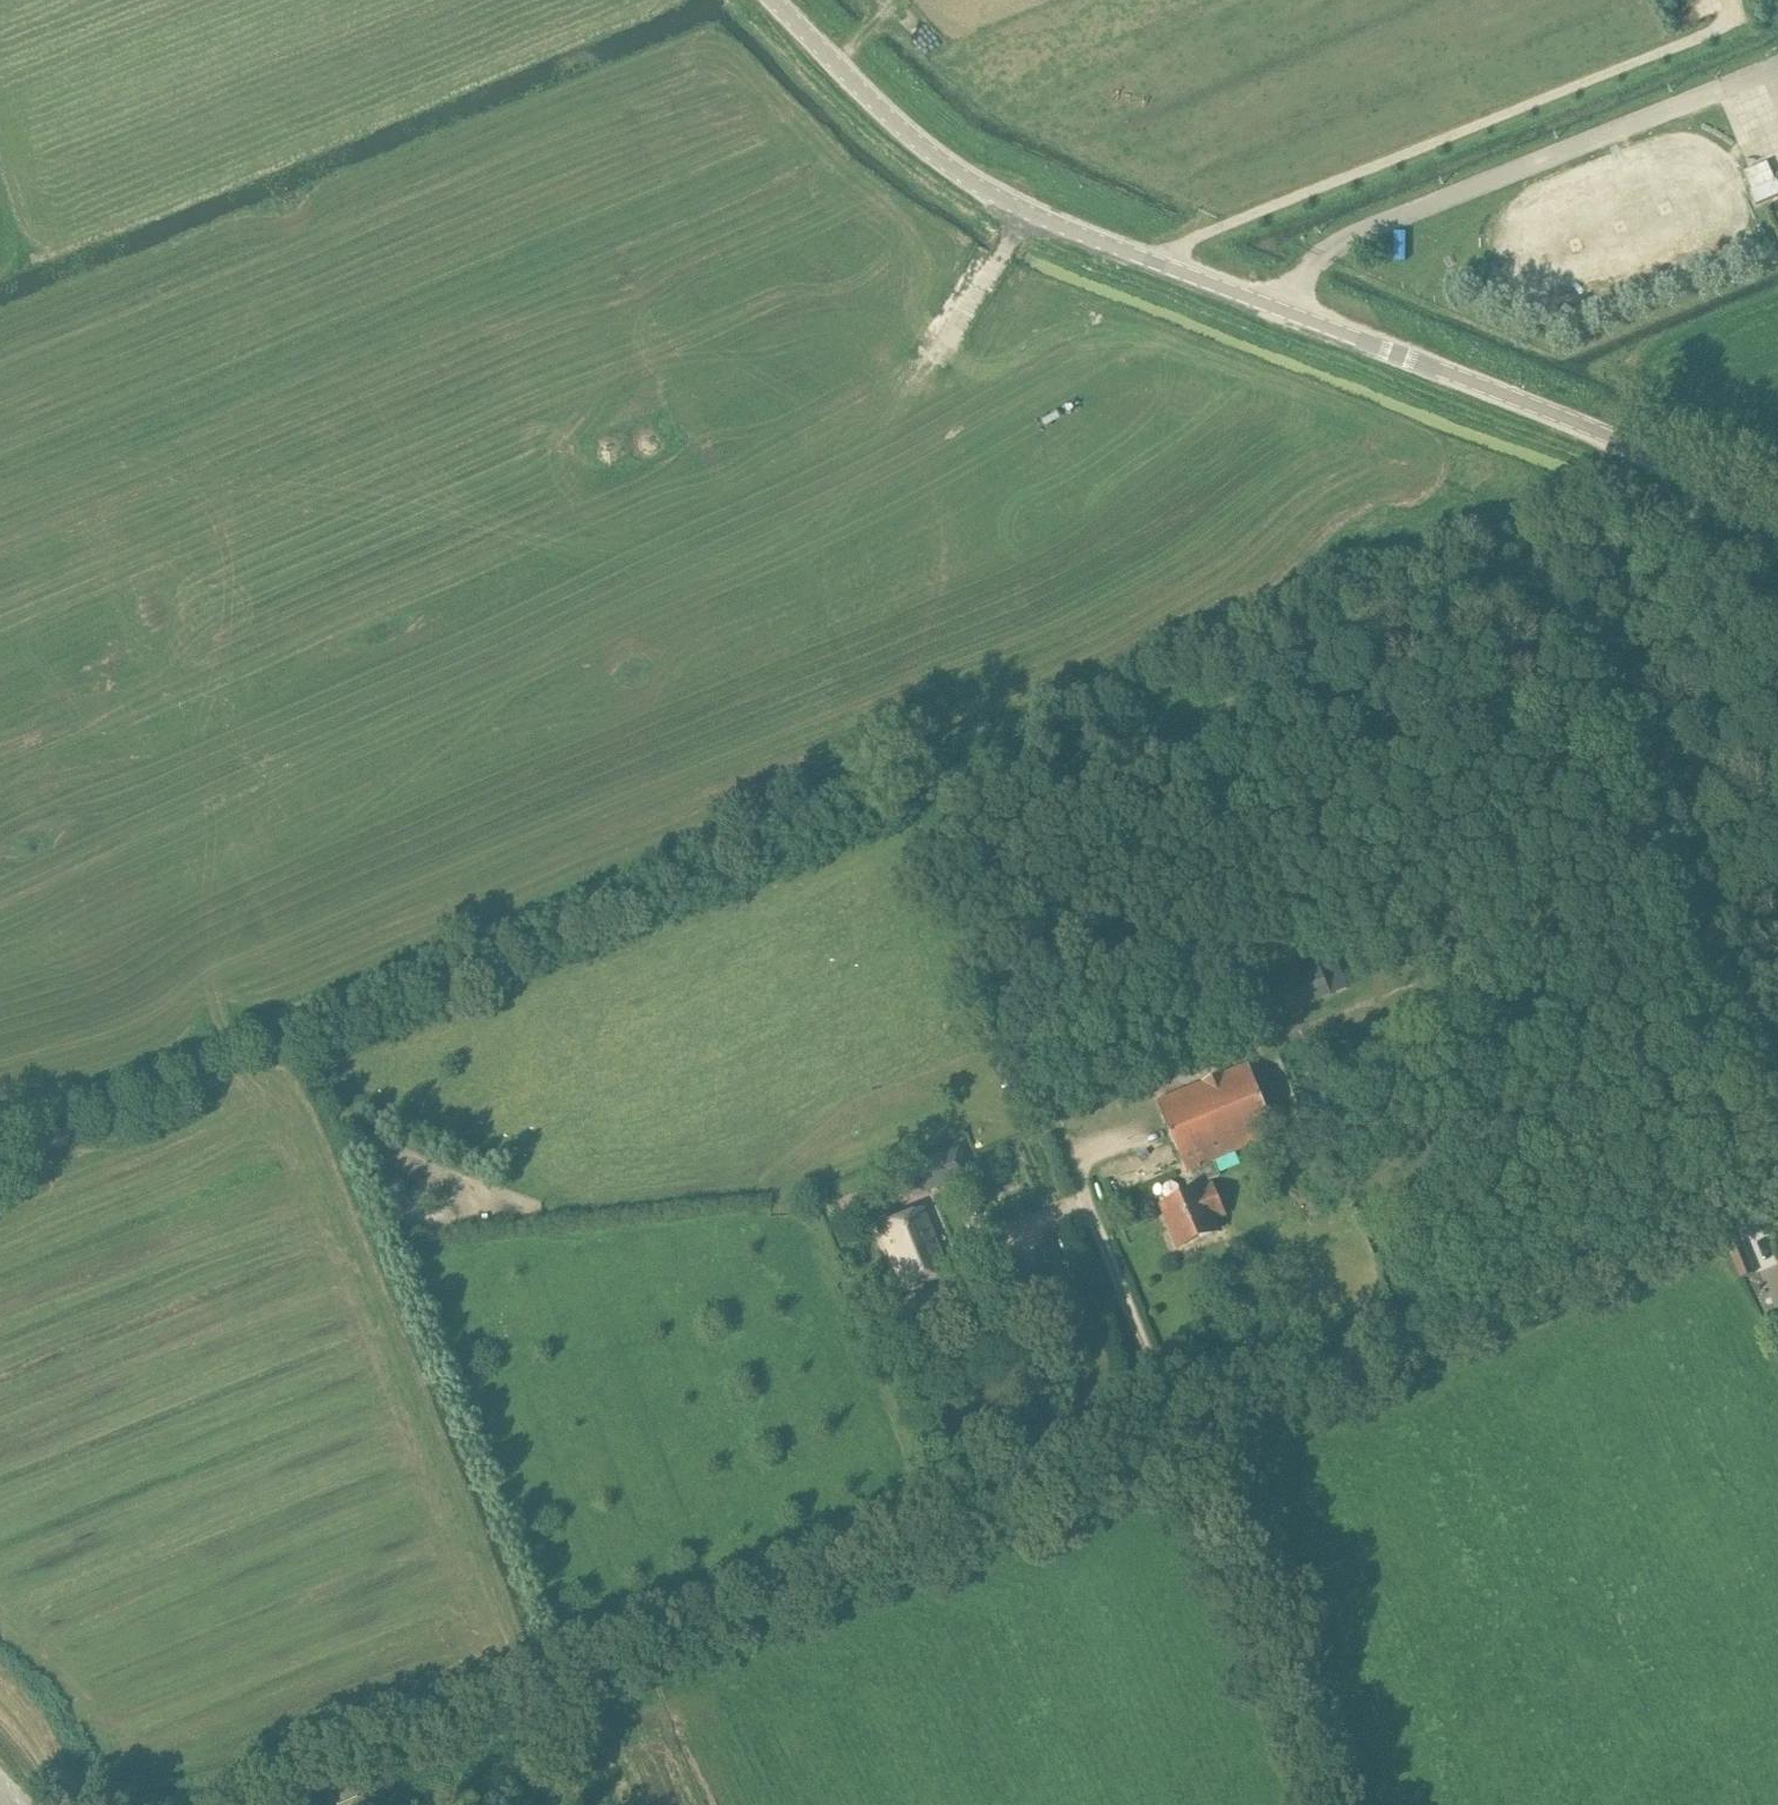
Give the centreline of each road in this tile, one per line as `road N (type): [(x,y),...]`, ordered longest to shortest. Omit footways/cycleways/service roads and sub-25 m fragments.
road 1 (track): [(1764,1201),(259,1804)]
road 2 (unclassified): [(1777,528),(1629,444),(1020,209),(895,123),(774,0)]
road 3 (track): [(1064,1135),(1328,1804)]

